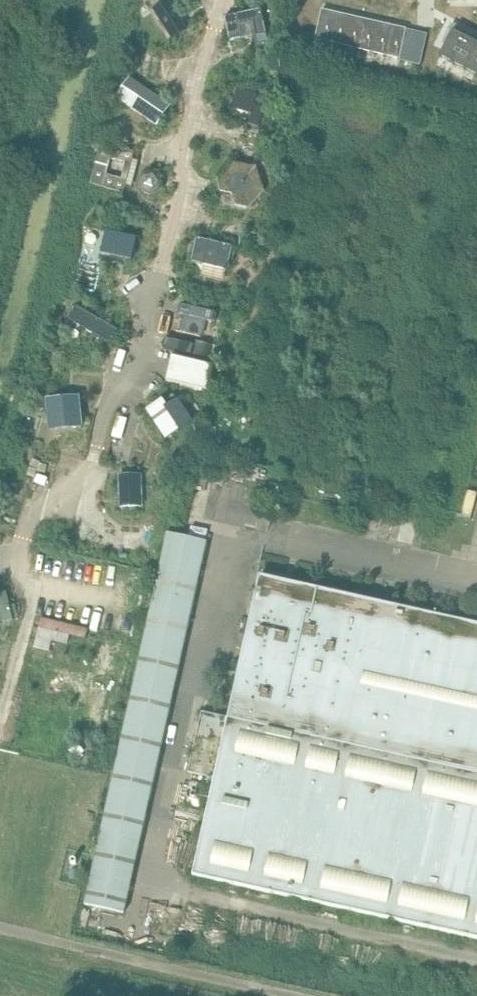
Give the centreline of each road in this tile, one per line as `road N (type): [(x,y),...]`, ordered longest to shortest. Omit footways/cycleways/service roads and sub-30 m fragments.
road 1 (residential): [(214,0),(199,75),(201,118),(181,159),(182,213),(142,355),(107,413),(95,455),(24,516),(15,562),(0,558)]

